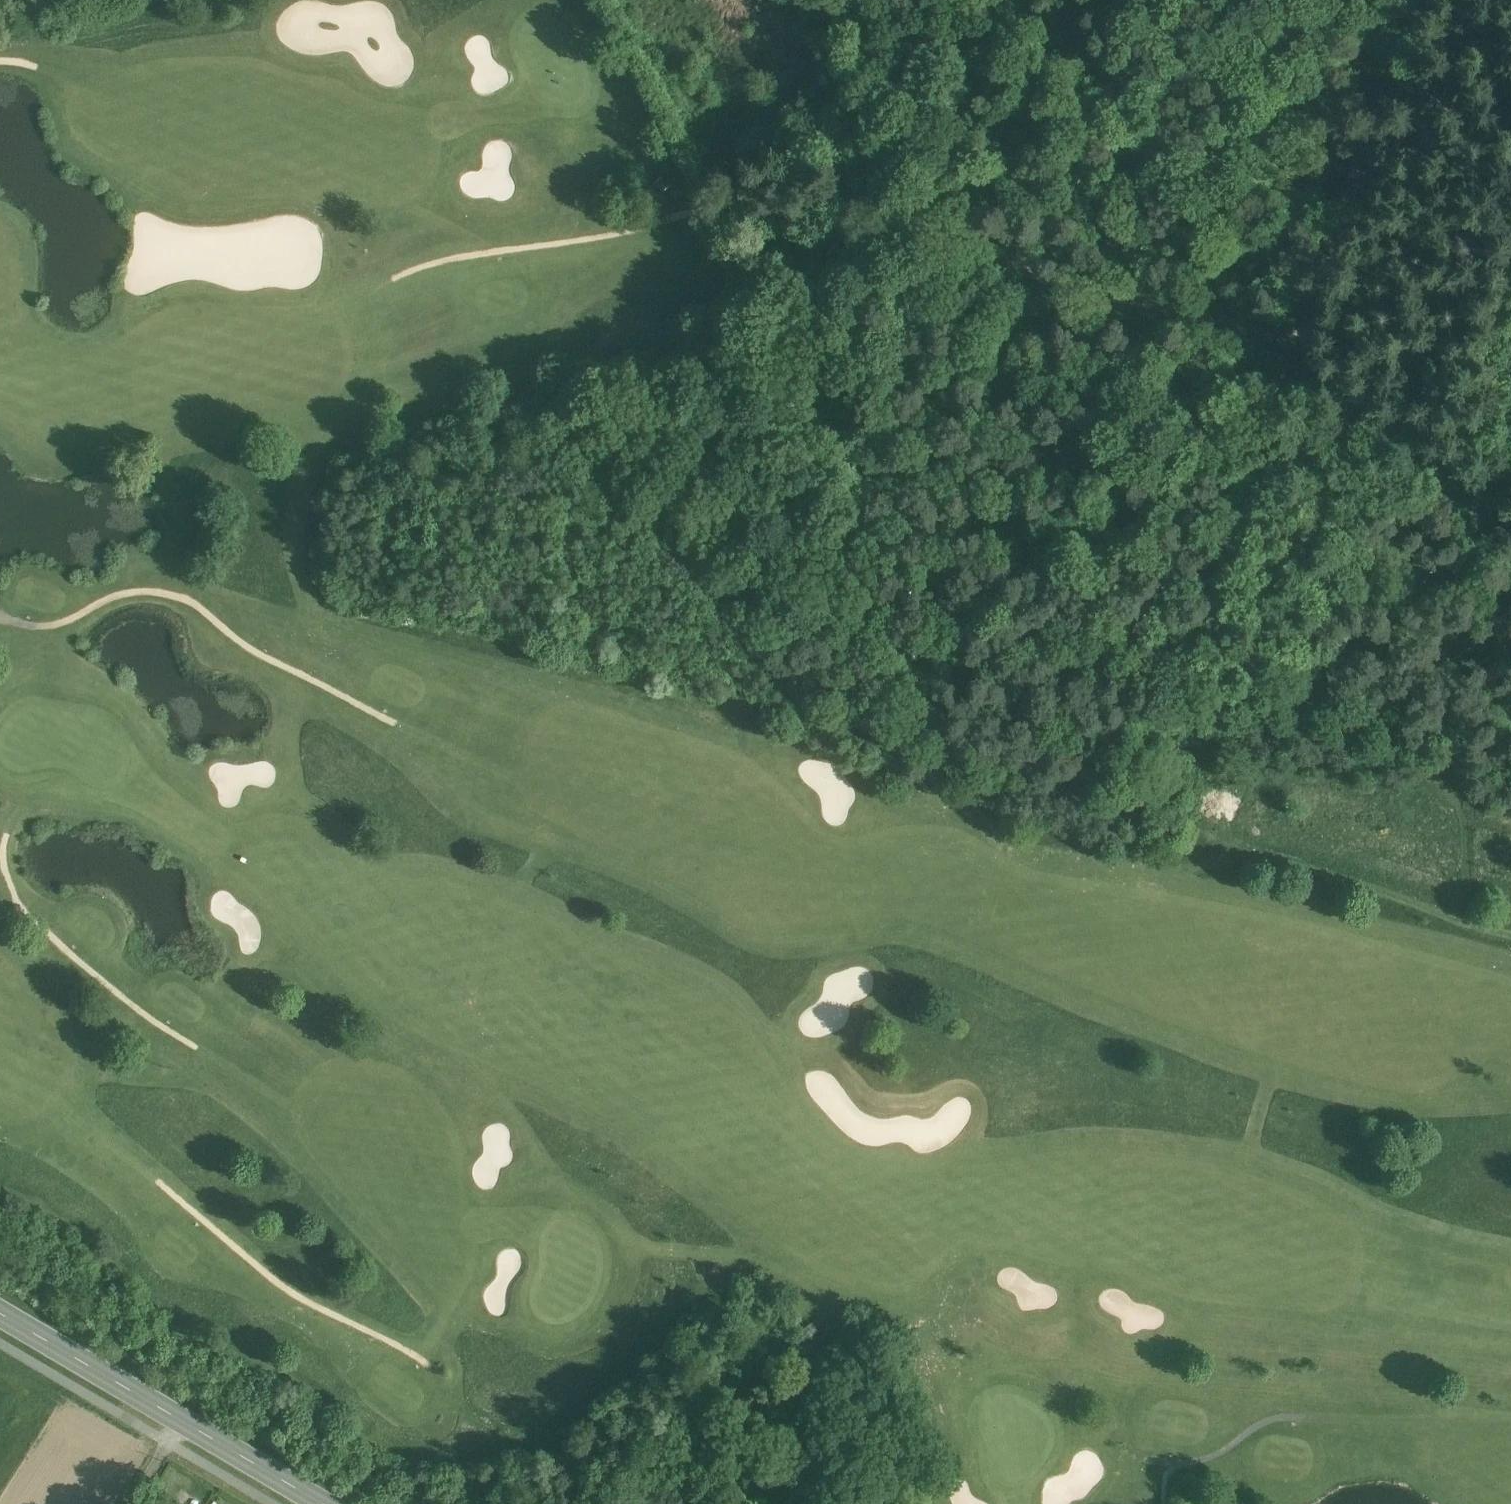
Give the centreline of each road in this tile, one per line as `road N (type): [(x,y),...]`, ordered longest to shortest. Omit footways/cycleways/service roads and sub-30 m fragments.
road 1 (track): [(865,0),(934,112),(959,184),(986,219),(1190,318),(1296,343),(1330,383),(1510,504)]
road 2 (secondary): [(322,1503),(0,1314)]

